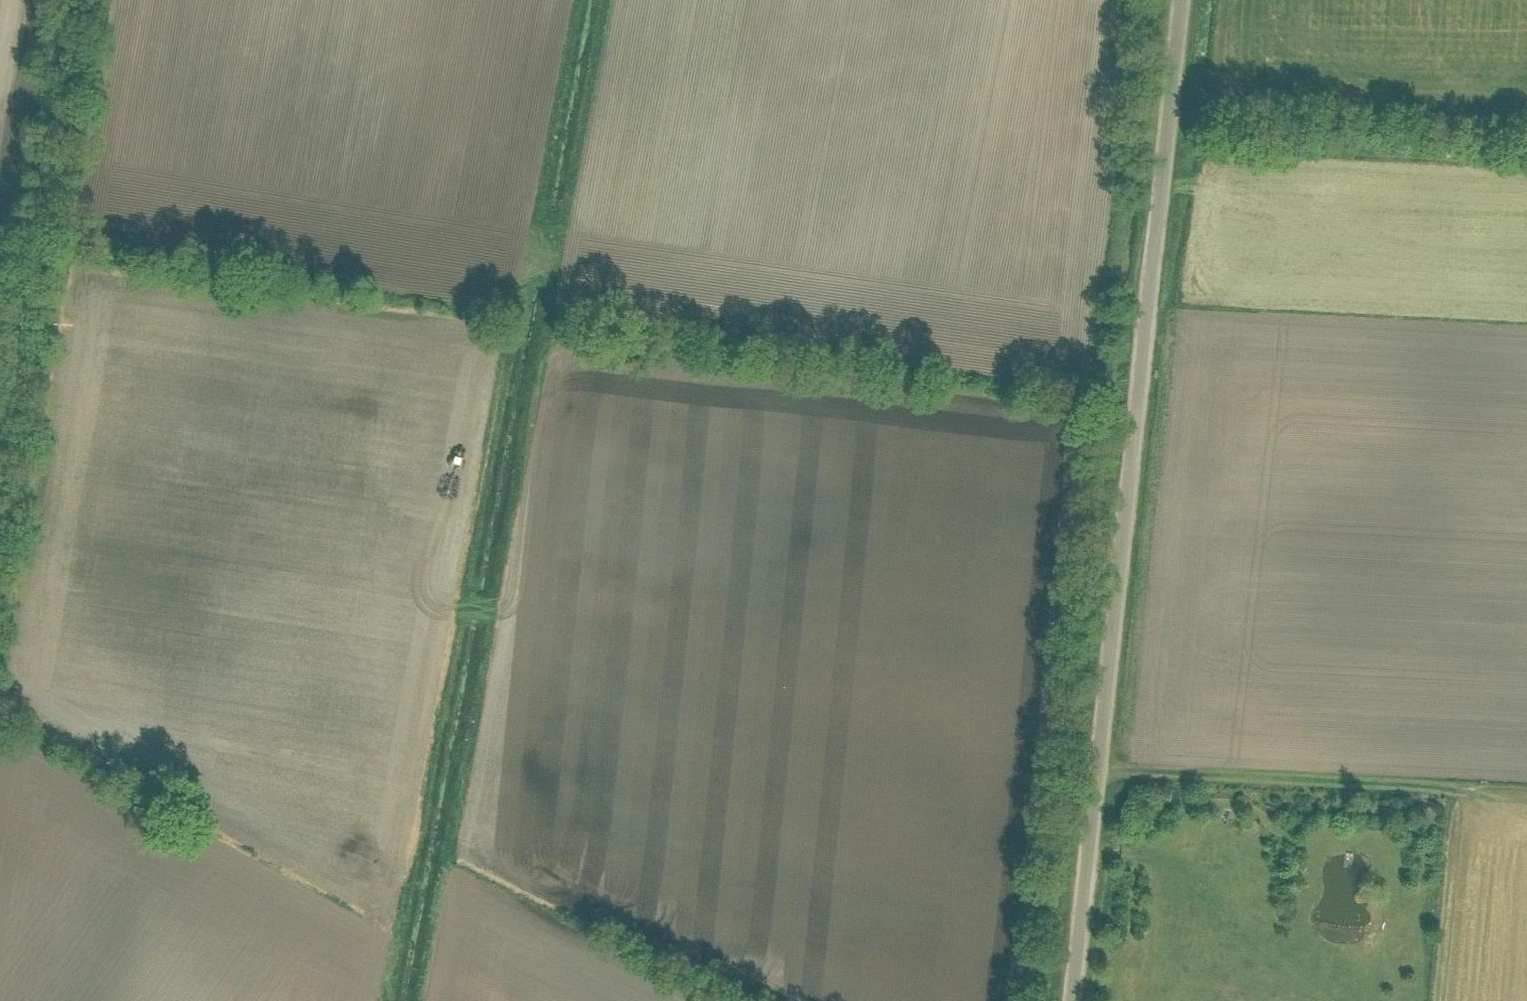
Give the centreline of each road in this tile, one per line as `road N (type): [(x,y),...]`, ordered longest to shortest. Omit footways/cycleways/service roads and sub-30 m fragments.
road 1 (unclassified): [(1070,1000),(1179,0)]

